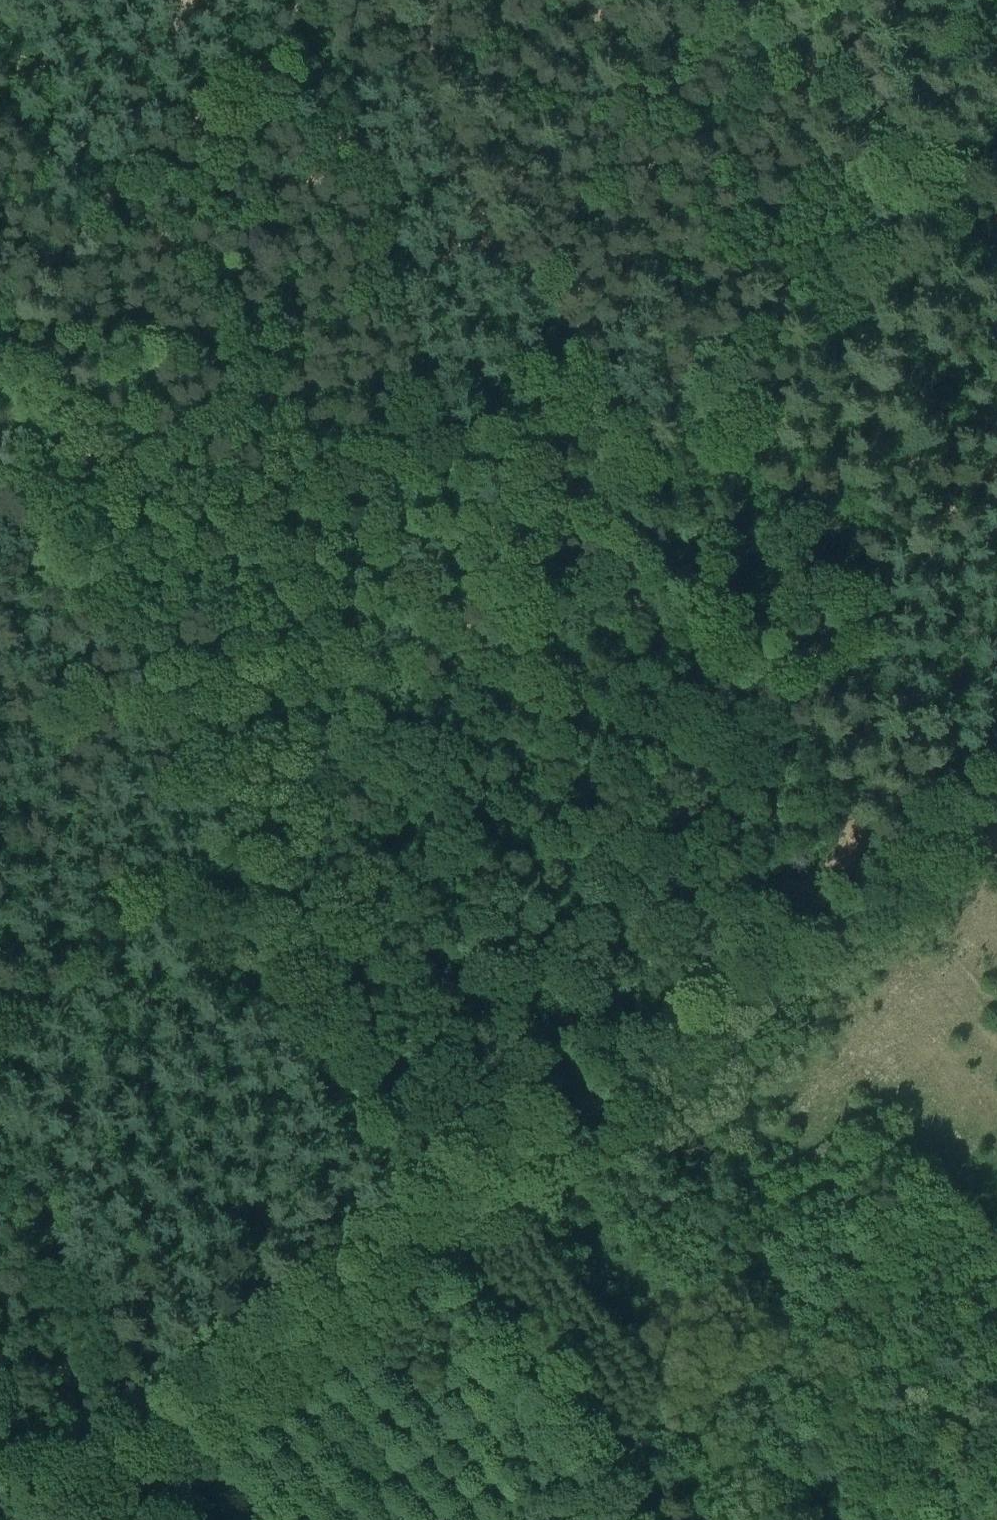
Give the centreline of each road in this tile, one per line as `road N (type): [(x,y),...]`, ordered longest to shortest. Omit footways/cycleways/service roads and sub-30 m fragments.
road 1 (tertiary): [(47,1519),(996,790)]
road 2 (track): [(708,0),(996,247)]

